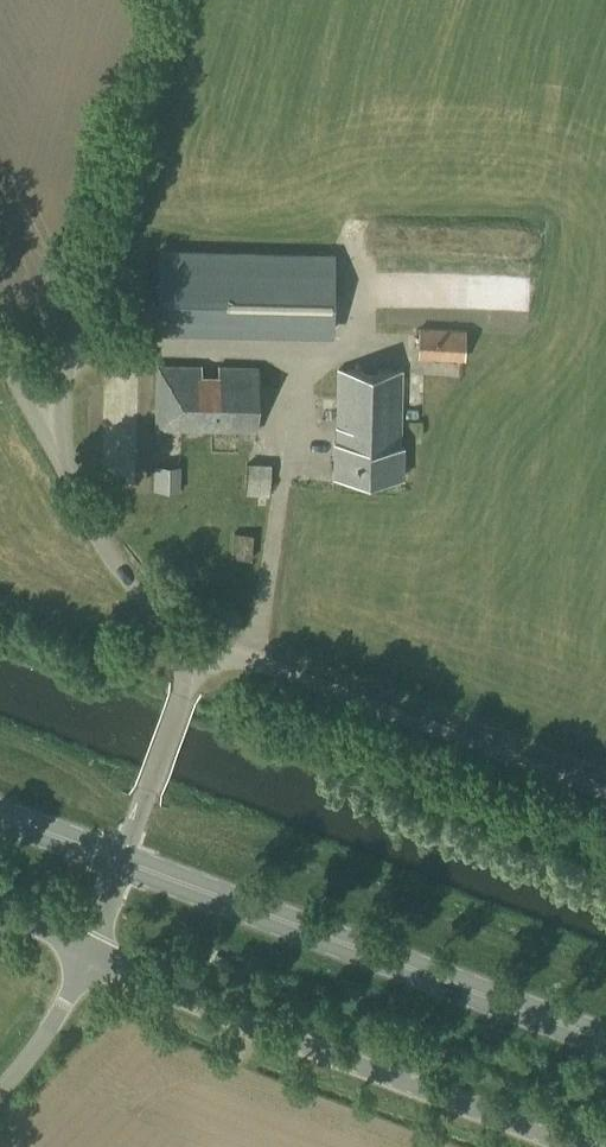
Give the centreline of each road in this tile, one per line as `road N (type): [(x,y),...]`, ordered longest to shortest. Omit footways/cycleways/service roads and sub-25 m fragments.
road 1 (unclassified): [(583,1146),(338,1056),(86,948)]
road 2 (primary): [(605,1042),(119,860)]
road 3 (unclassified): [(47,438),(160,0)]
road 4 (unclassified): [(605,794),(245,659),(182,660)]
road 5 (unclassified): [(182,660),(169,630),(82,508),(47,438)]
road 6 (unclassified): [(119,860),(181,696),(182,660)]
road 7 (unclassified): [(0,1090),(63,1009),(86,948)]
road 8 (primary): [(119,860),(0,815)]

